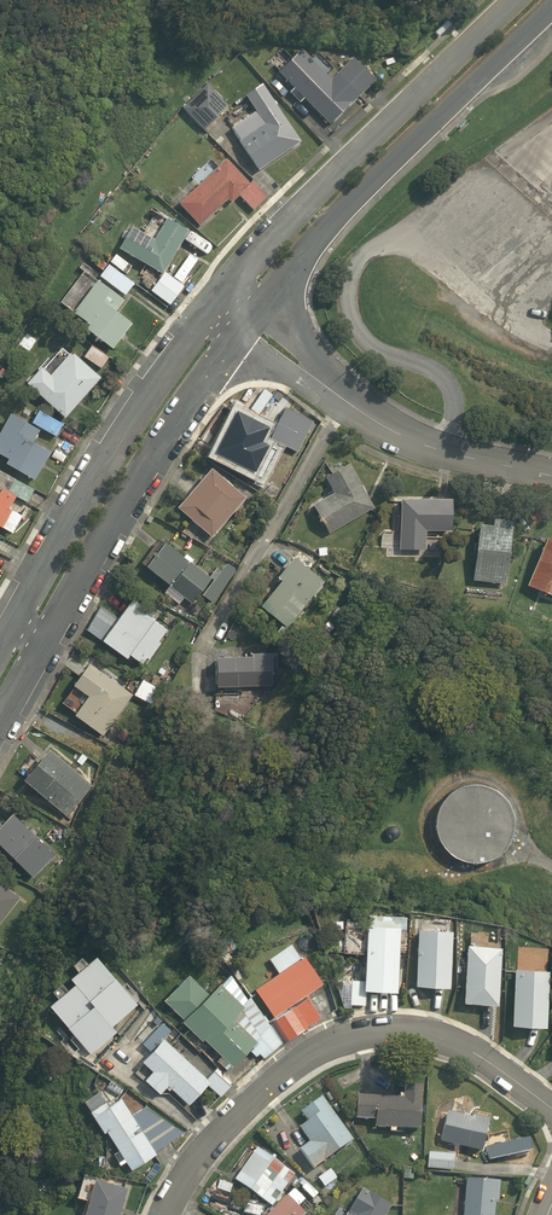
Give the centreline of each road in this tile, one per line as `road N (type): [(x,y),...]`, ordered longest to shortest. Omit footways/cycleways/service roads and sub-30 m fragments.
road 1 (residential): [(551,1117),(467,1059),(401,1041),(354,1042),(290,1073),(246,1107),(192,1163),(164,1214)]
road 2 (unclassified): [(551,7),(352,204),(246,328)]
road 3 (unclassified): [(214,308),(522,0)]
road 4 (unclassified): [(246,328),(190,398),(45,640)]
road 5 (unclassified): [(17,621),(214,308)]
road 6 (residential): [(246,328),(391,431),(551,476)]

